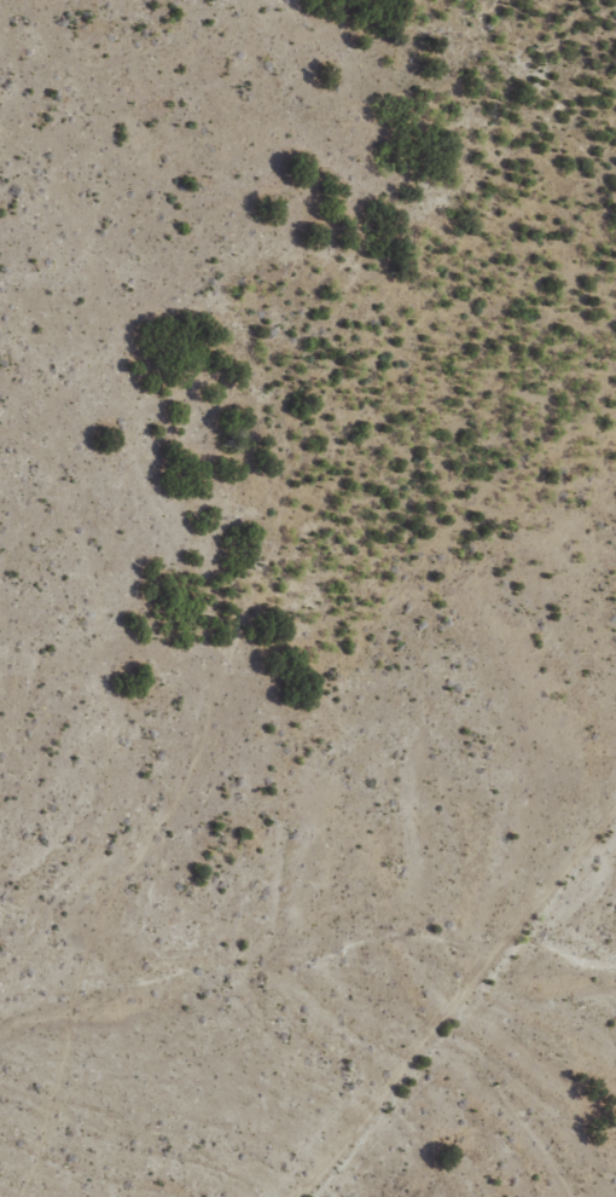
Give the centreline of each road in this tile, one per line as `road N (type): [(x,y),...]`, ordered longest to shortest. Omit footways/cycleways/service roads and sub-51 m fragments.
road 1 (track): [(615,838),(323,1196)]

